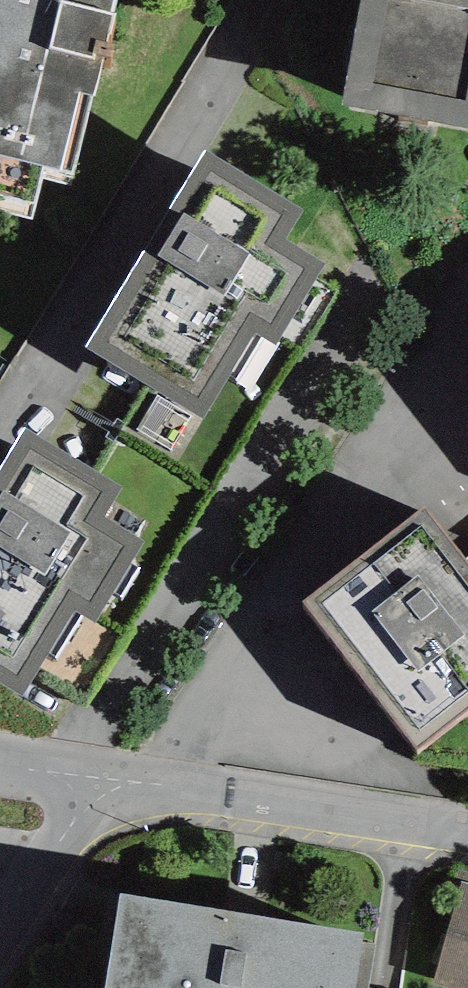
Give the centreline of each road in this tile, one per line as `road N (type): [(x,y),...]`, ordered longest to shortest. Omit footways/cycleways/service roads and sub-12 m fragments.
road 1 (residential): [(467,839),(87,780)]
road 2 (residential): [(87,780),(0,940)]

